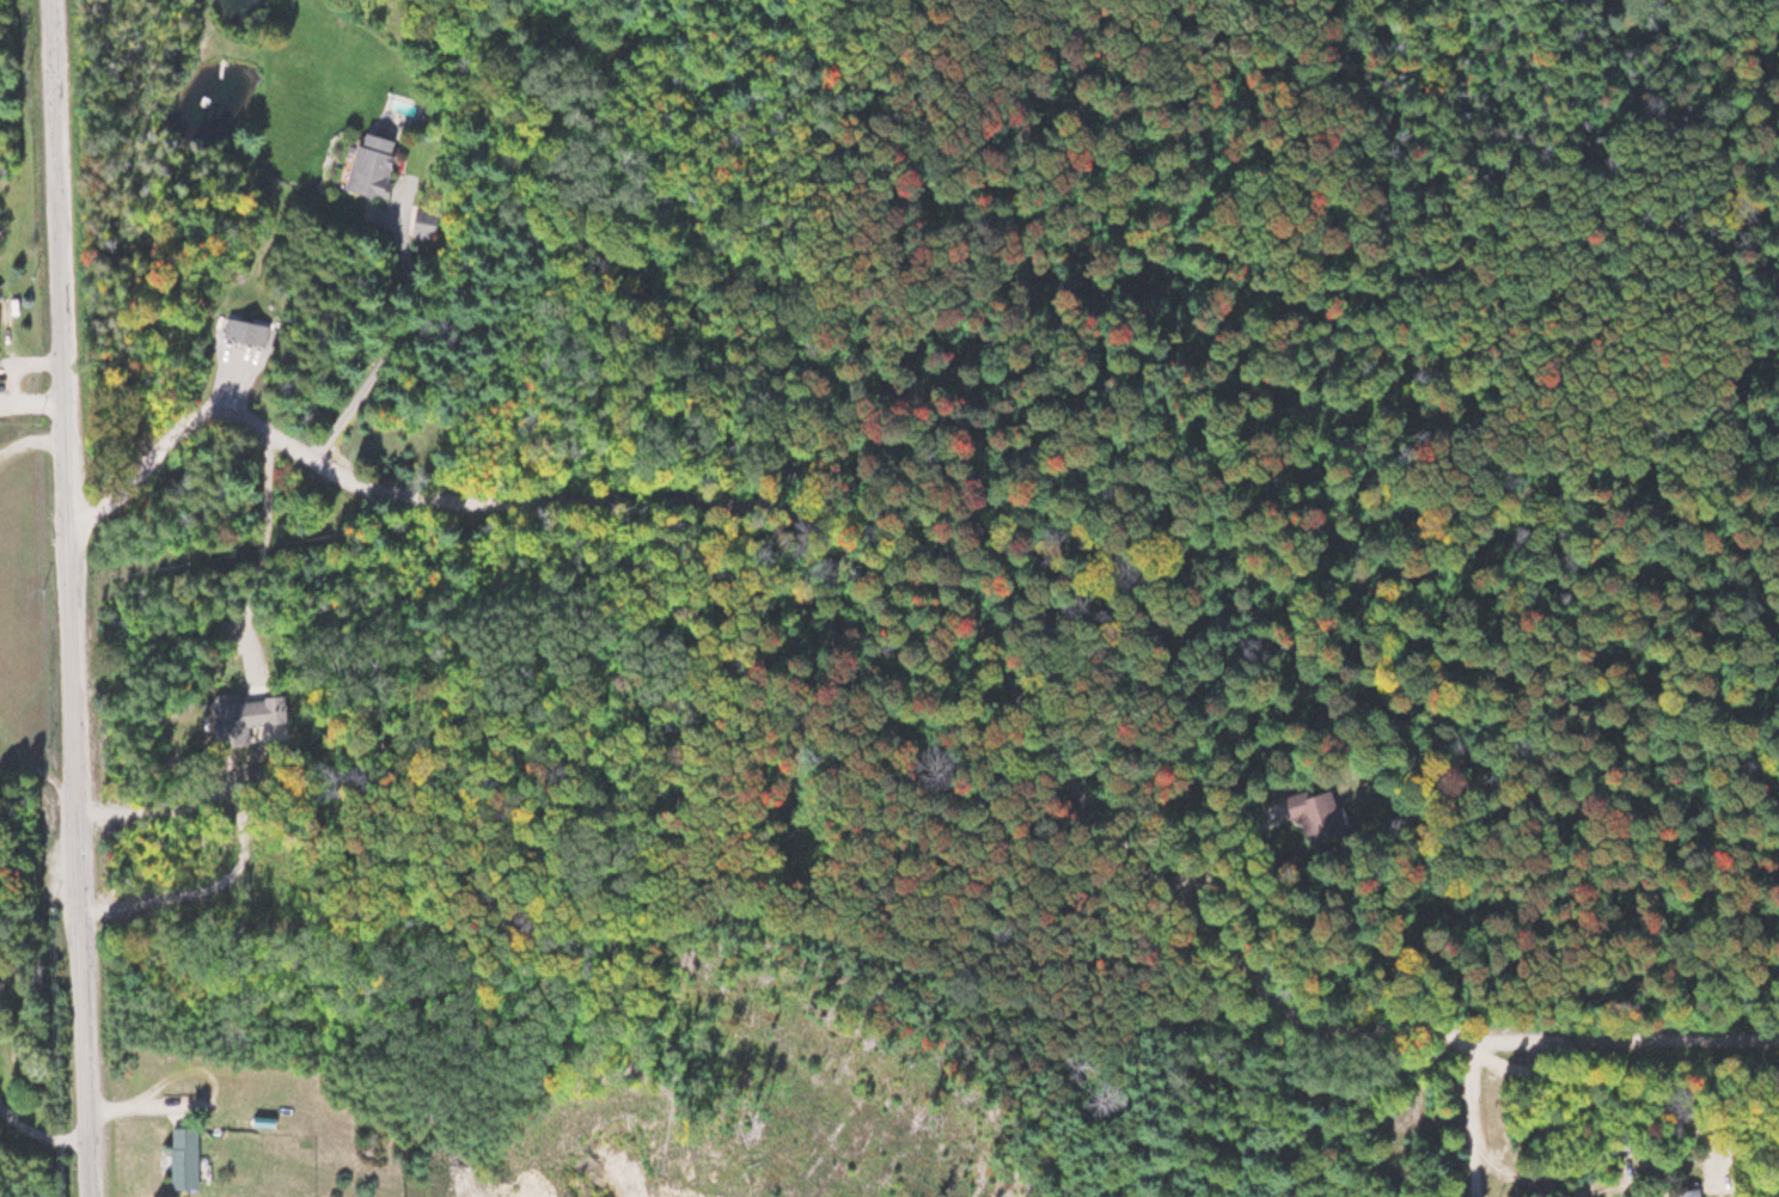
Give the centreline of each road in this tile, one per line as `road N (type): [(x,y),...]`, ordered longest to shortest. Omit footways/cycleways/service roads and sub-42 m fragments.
road 1 (residential): [(74,539),(210,419),(236,419),(366,488),(433,500),(740,507),(802,523),(989,639),(1096,817),(1257,987),(1306,1020),(1345,1032),(1437,1032),(1553,1046),(1778,1041)]
road 2 (residential): [(95,1196),(54,0)]

